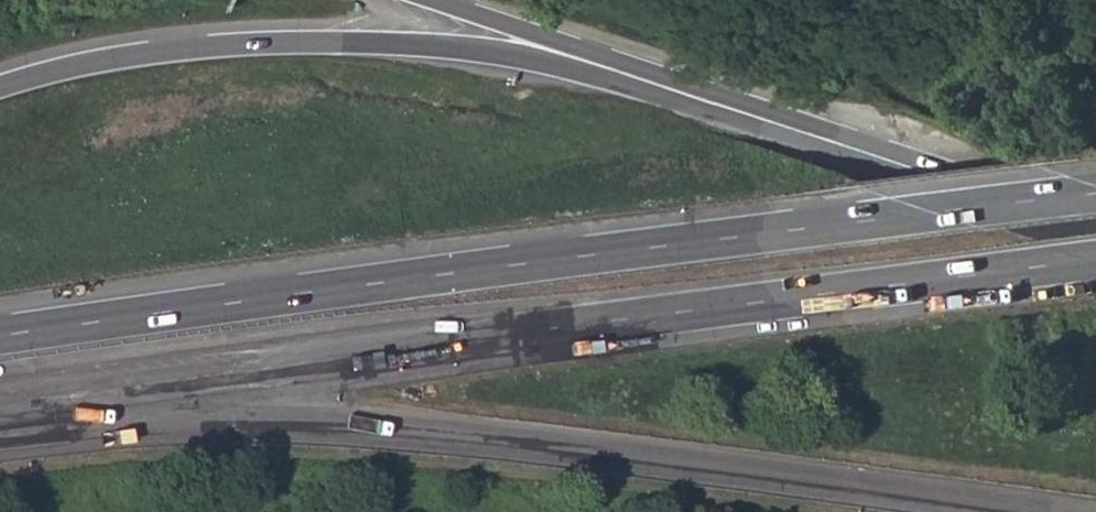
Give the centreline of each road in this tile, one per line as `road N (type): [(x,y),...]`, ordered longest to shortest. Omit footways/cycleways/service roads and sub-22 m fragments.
road 1 (motorway): [(0,402),(1095,260)]
road 2 (motorway): [(1095,194),(0,335)]
road 3 (trunk): [(0,423),(22,431),(221,419),(516,439),(1083,511)]
road 4 (trunk): [(709,105),(570,68),(411,46),(217,51),(50,77),(0,93)]
road 5 (secondary): [(1095,232),(709,105)]
road 6 (secondary): [(709,105),(409,0)]

